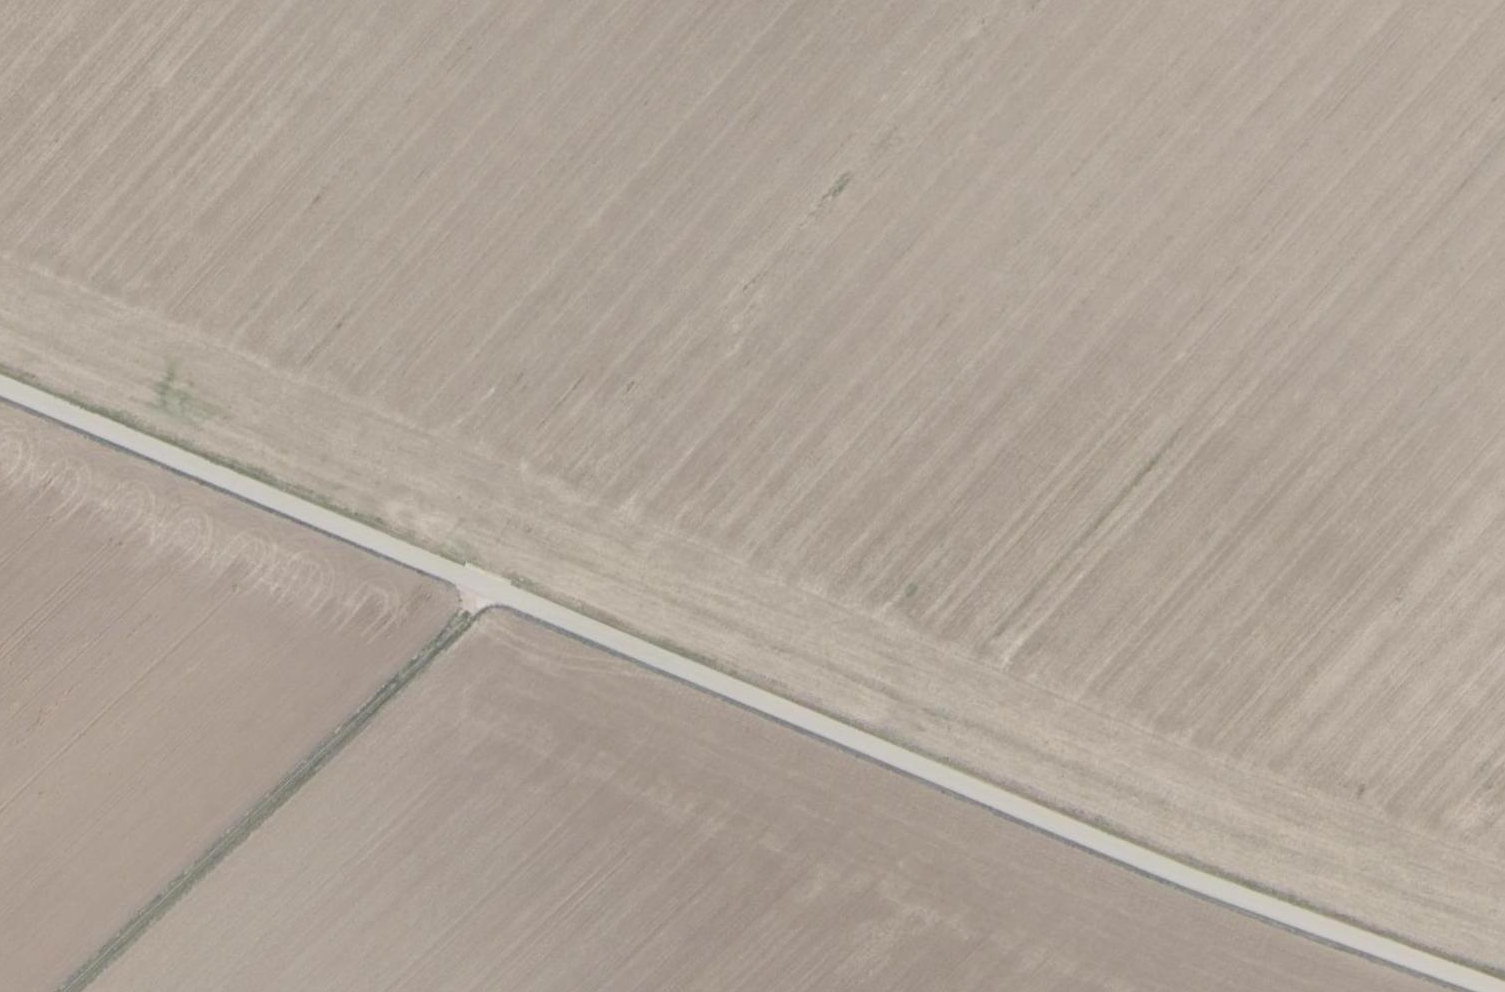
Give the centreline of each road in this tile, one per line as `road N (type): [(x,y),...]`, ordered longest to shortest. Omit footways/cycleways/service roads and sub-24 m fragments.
road 1 (track): [(485,588),(1150,862),(1504,991)]
road 2 (track): [(485,588),(55,991)]
road 3 (track): [(0,387),(485,588)]

